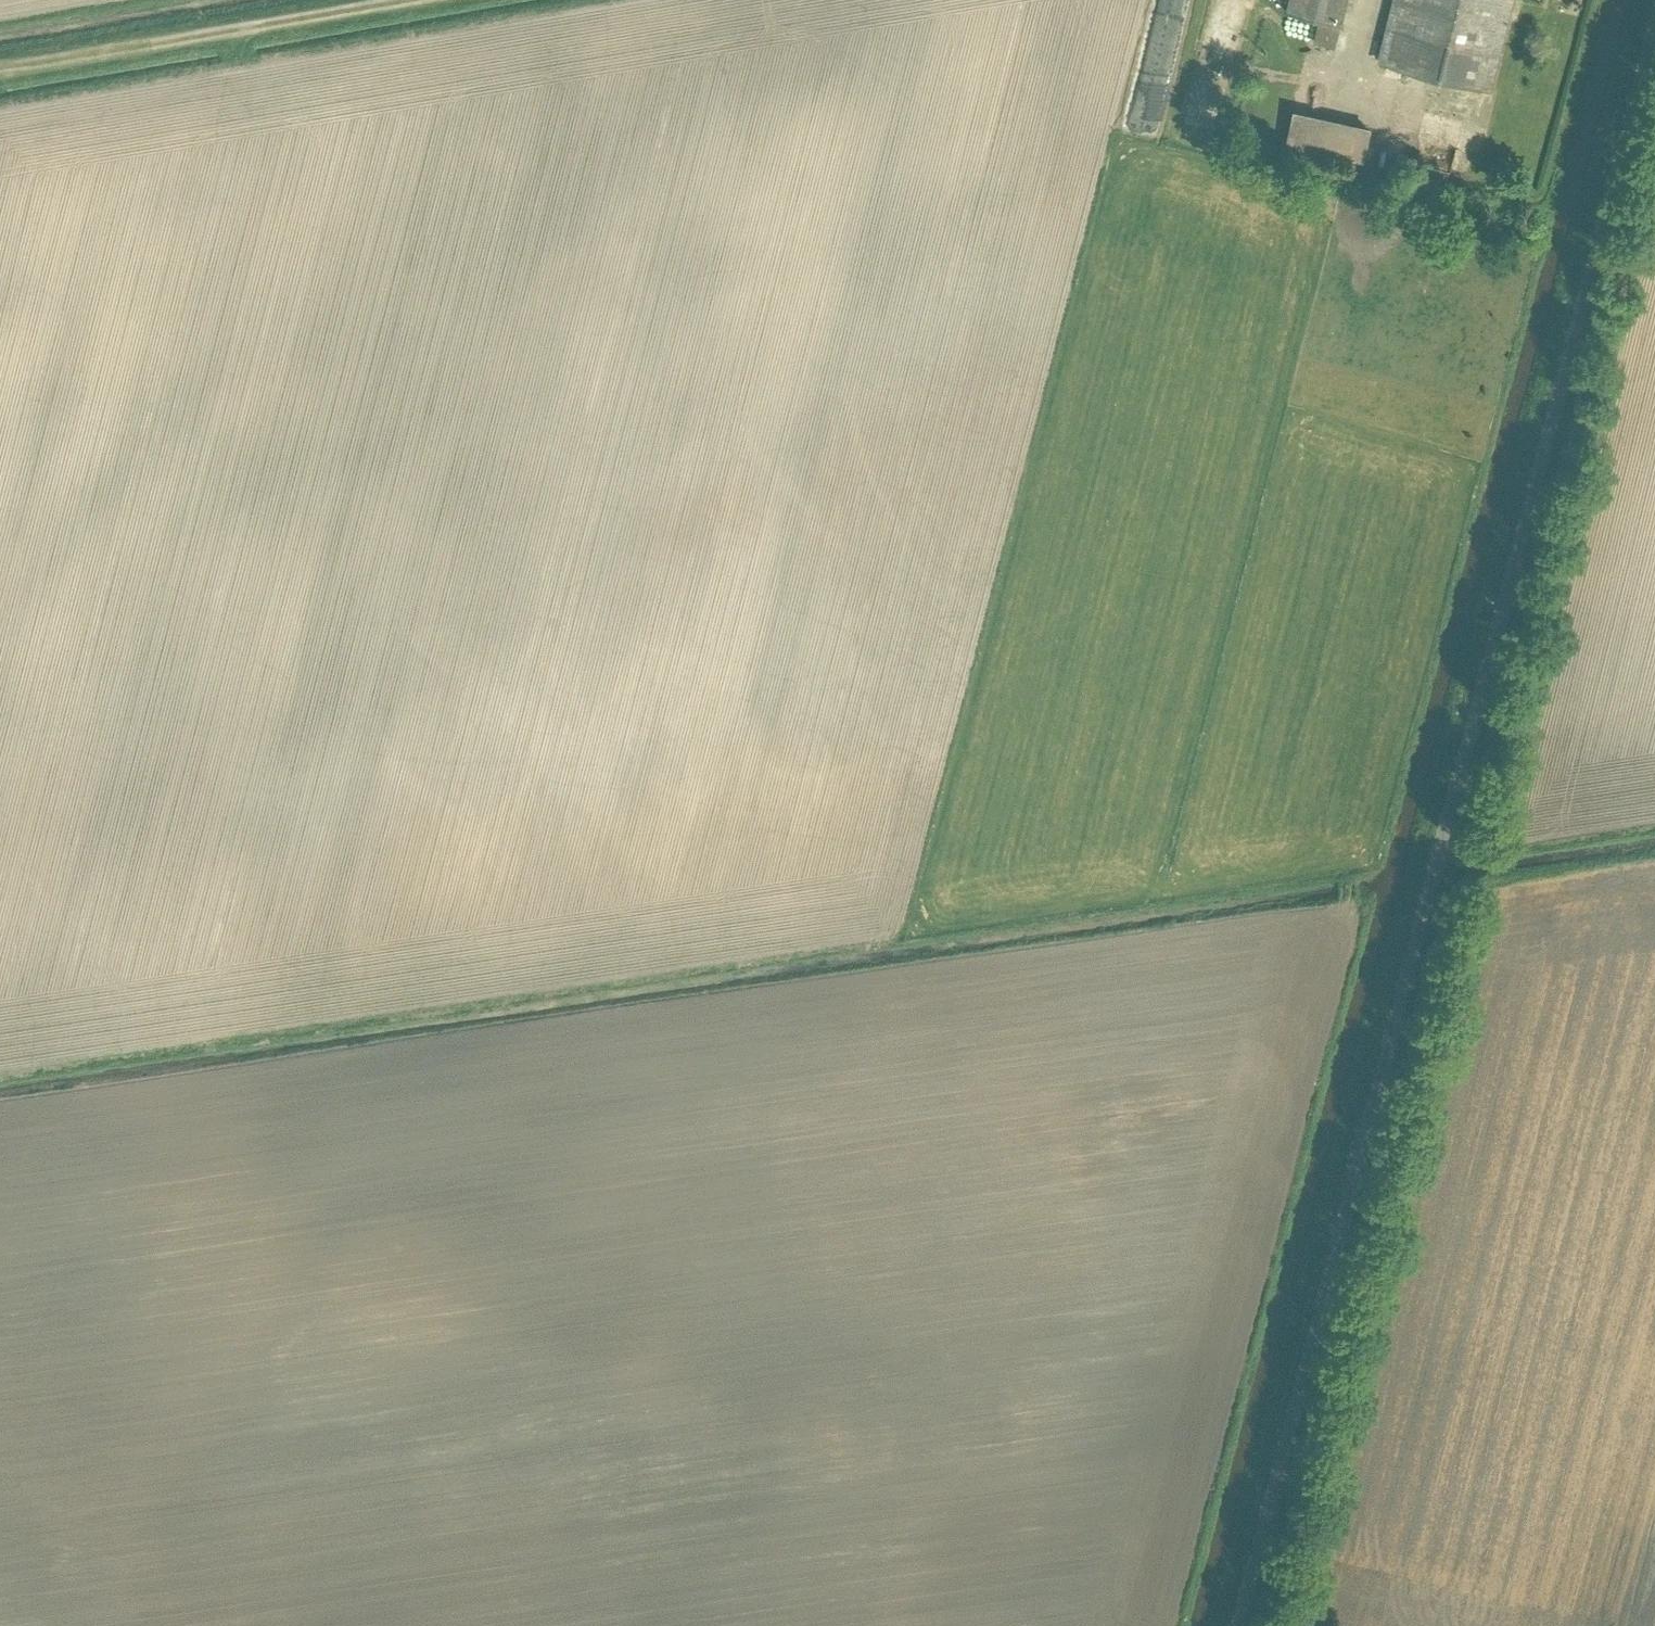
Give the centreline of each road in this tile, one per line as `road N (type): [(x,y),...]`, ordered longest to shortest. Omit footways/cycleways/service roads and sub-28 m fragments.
road 1 (unclassified): [(1233,1625),(1654,6)]

